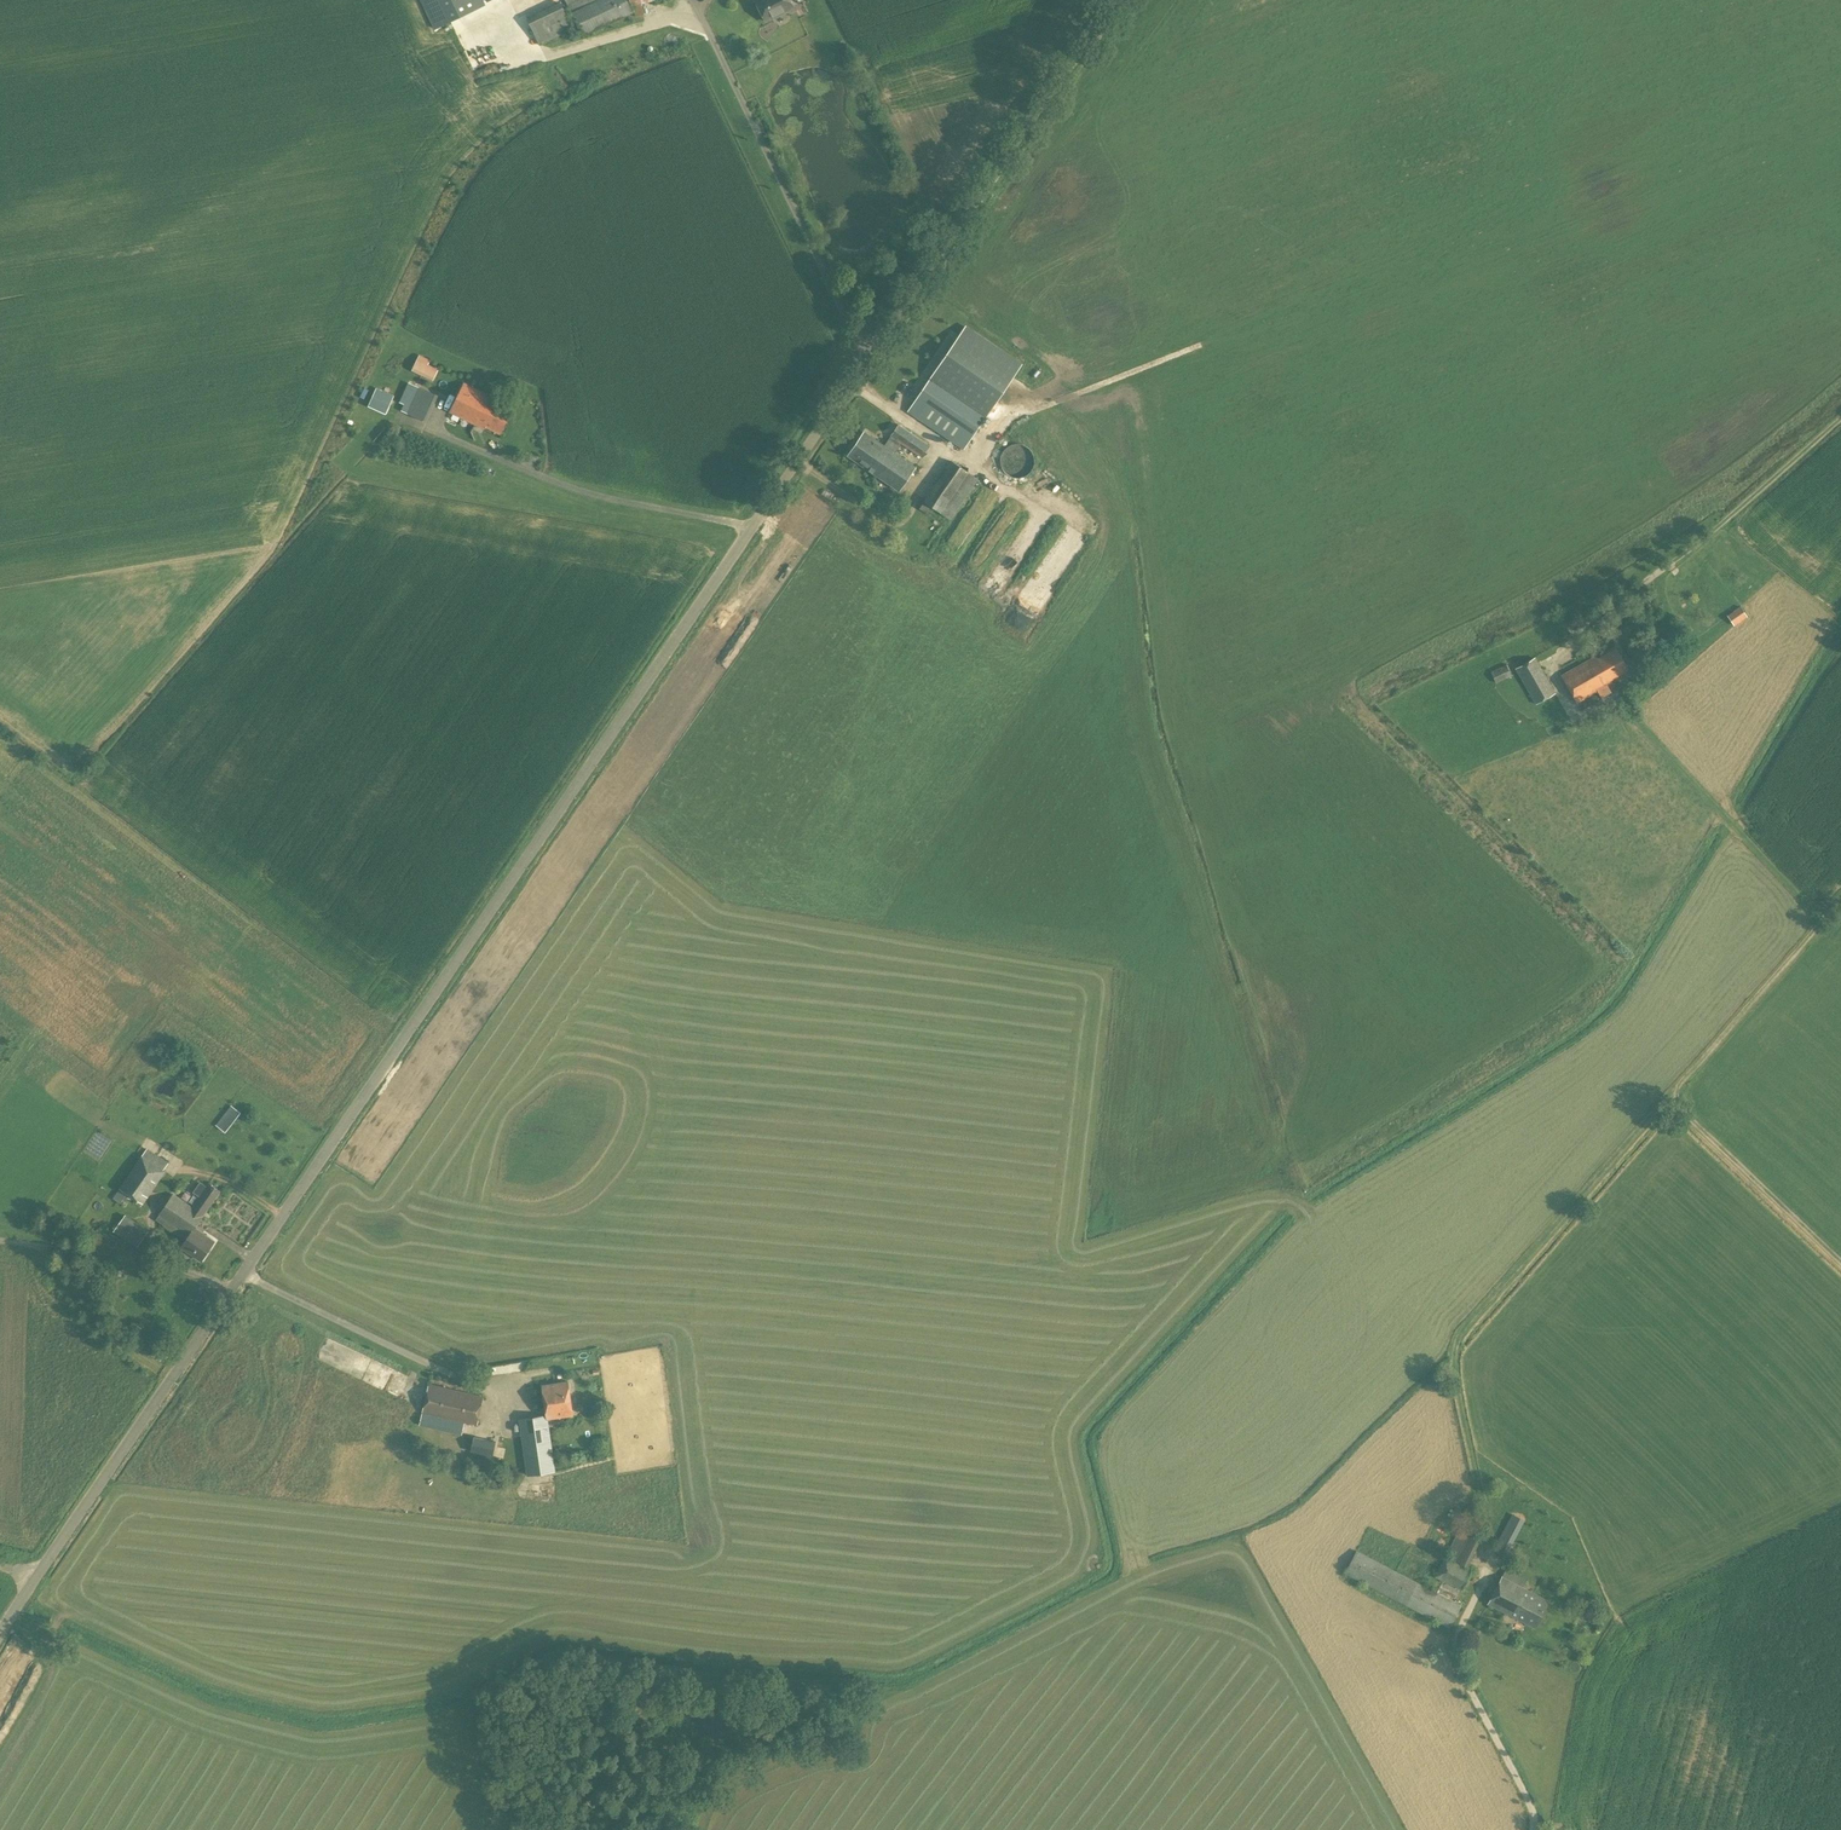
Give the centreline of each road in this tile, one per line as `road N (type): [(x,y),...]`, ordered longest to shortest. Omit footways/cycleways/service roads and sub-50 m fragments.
road 1 (track): [(1474,1590),(1487,1531),(1452,1368),(1462,1331),(1821,923),(1612,704),(1578,714),(1555,670),(1587,628),(1716,532),(1840,419)]
road 2 (unclassified): [(170,1380),(869,361)]
road 3 (unclassified): [(869,361),(1108,0)]
road 4 (unclassified): [(869,361),(698,0)]
road 5 (unclassified): [(0,1634),(170,1380)]
road 6 (track): [(1474,1590),(1454,1656),(1528,1800),(1533,1829)]
road 7 (track): [(1668,1098),(1840,1263)]
road 8 (unclassified): [(170,1380),(40,1253),(0,1241)]

